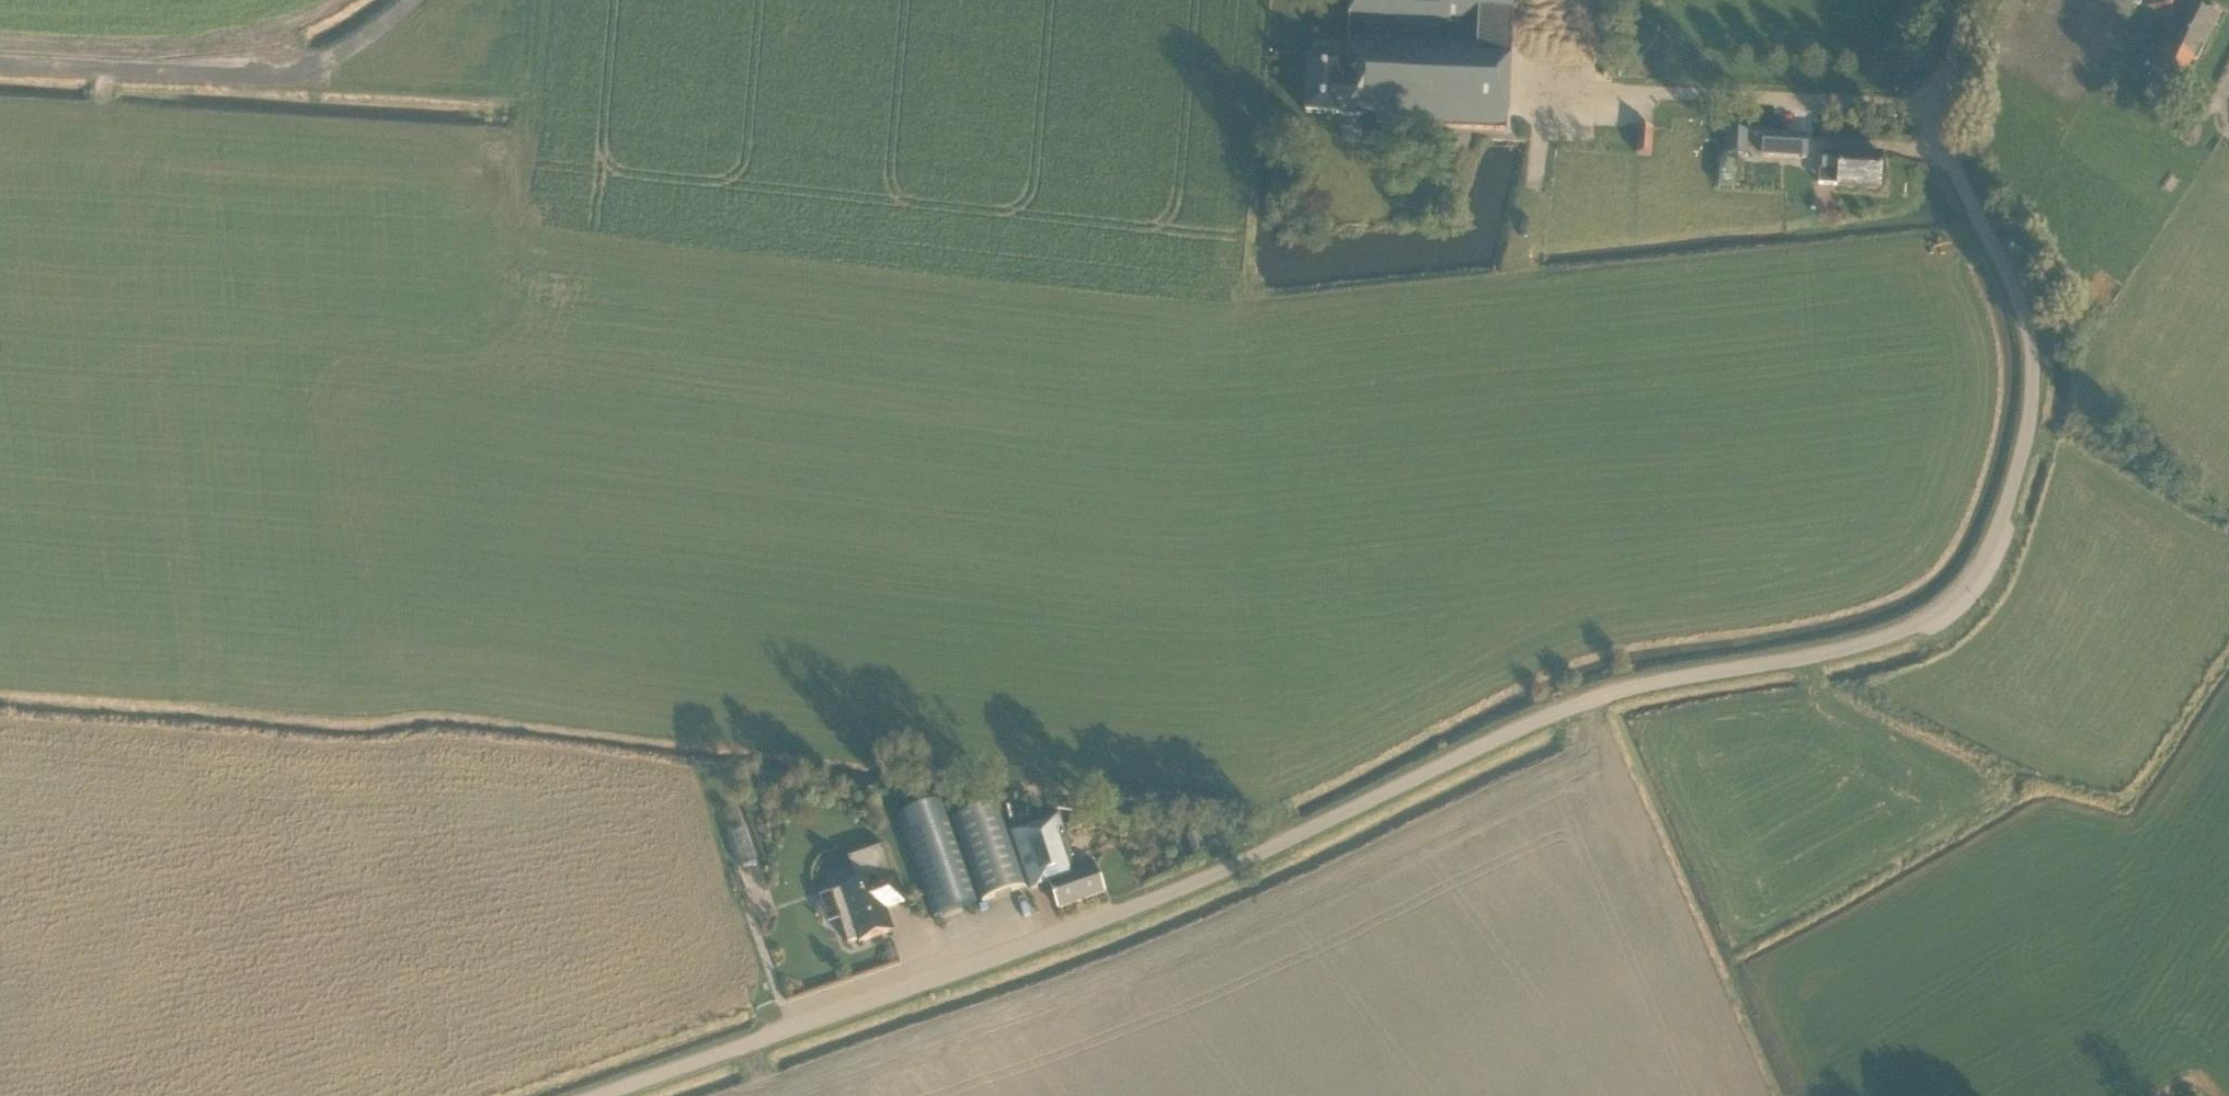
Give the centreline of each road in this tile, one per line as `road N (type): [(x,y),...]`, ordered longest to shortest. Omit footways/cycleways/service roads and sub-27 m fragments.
road 1 (tertiary): [(596,1095),(1125,911),(1570,705),(1876,640),(1949,603),(2000,519),(2033,385),(2017,303),(1944,140),(1942,93),(1975,0)]
road 2 (track): [(416,0),(330,64),(297,71),(228,62),(93,78),(0,71)]

